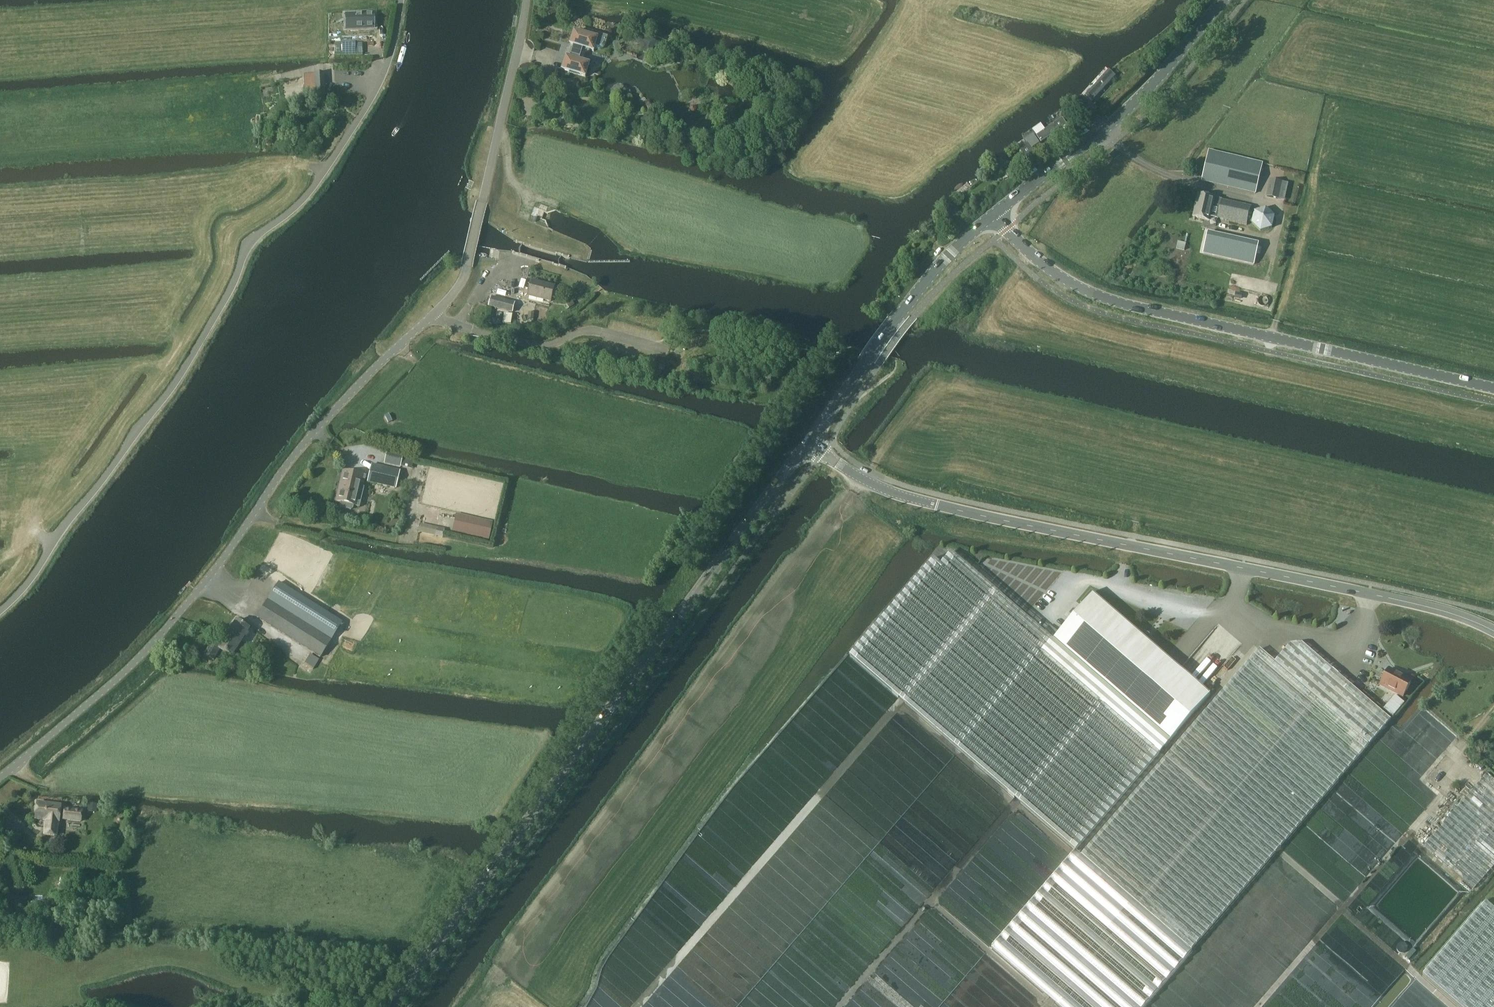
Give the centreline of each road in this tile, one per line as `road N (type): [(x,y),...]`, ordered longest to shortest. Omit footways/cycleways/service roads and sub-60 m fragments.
road 1 (unclassified): [(0,778),(148,652),(328,417),(457,286),(468,267),(524,0)]
road 2 (unclassified): [(0,612),(205,334),(235,282),(245,245),(312,190),(374,90),(400,0)]
road 3 (tertiary): [(1493,628),(929,501),(888,489),(807,443)]
road 4 (tertiary): [(389,1006),(807,443)]
road 5 (tertiary): [(1493,387),(1120,304),(1062,279),(996,212)]
road 6 (tertiary): [(996,212),(1137,97),(1223,0)]
road 7 (tertiary): [(807,443),(929,279),(996,212)]
road 8 (track): [(877,458),(757,638)]

